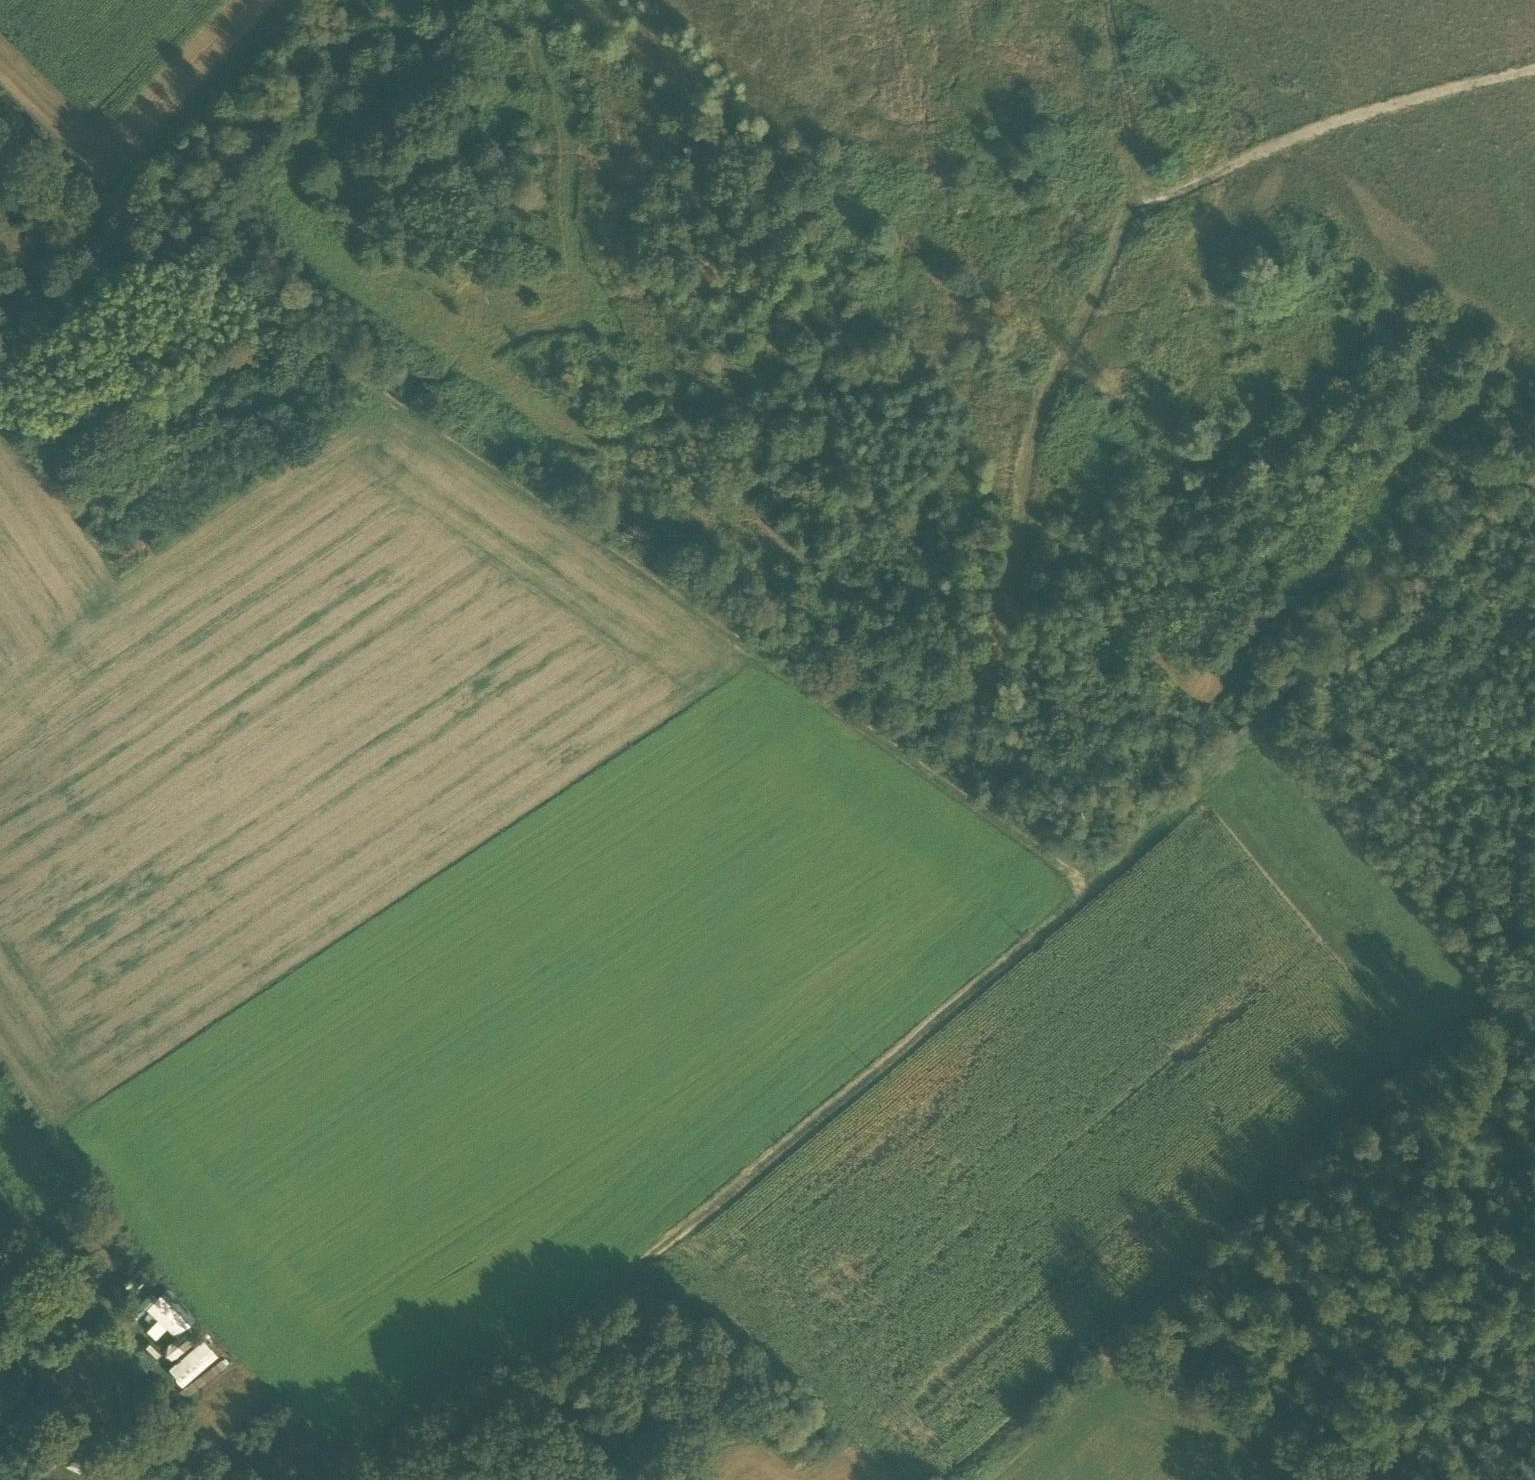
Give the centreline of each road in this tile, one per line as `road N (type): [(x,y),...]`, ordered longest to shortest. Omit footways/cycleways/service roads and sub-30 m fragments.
road 1 (track): [(398,1479),(1012,961),(1081,895),(1077,873),(105,194)]
road 2 (track): [(0,264),(121,184),(297,0)]
road 3 (track): [(1081,895),(1261,720)]
road 4 (track): [(0,1298),(110,1229)]

